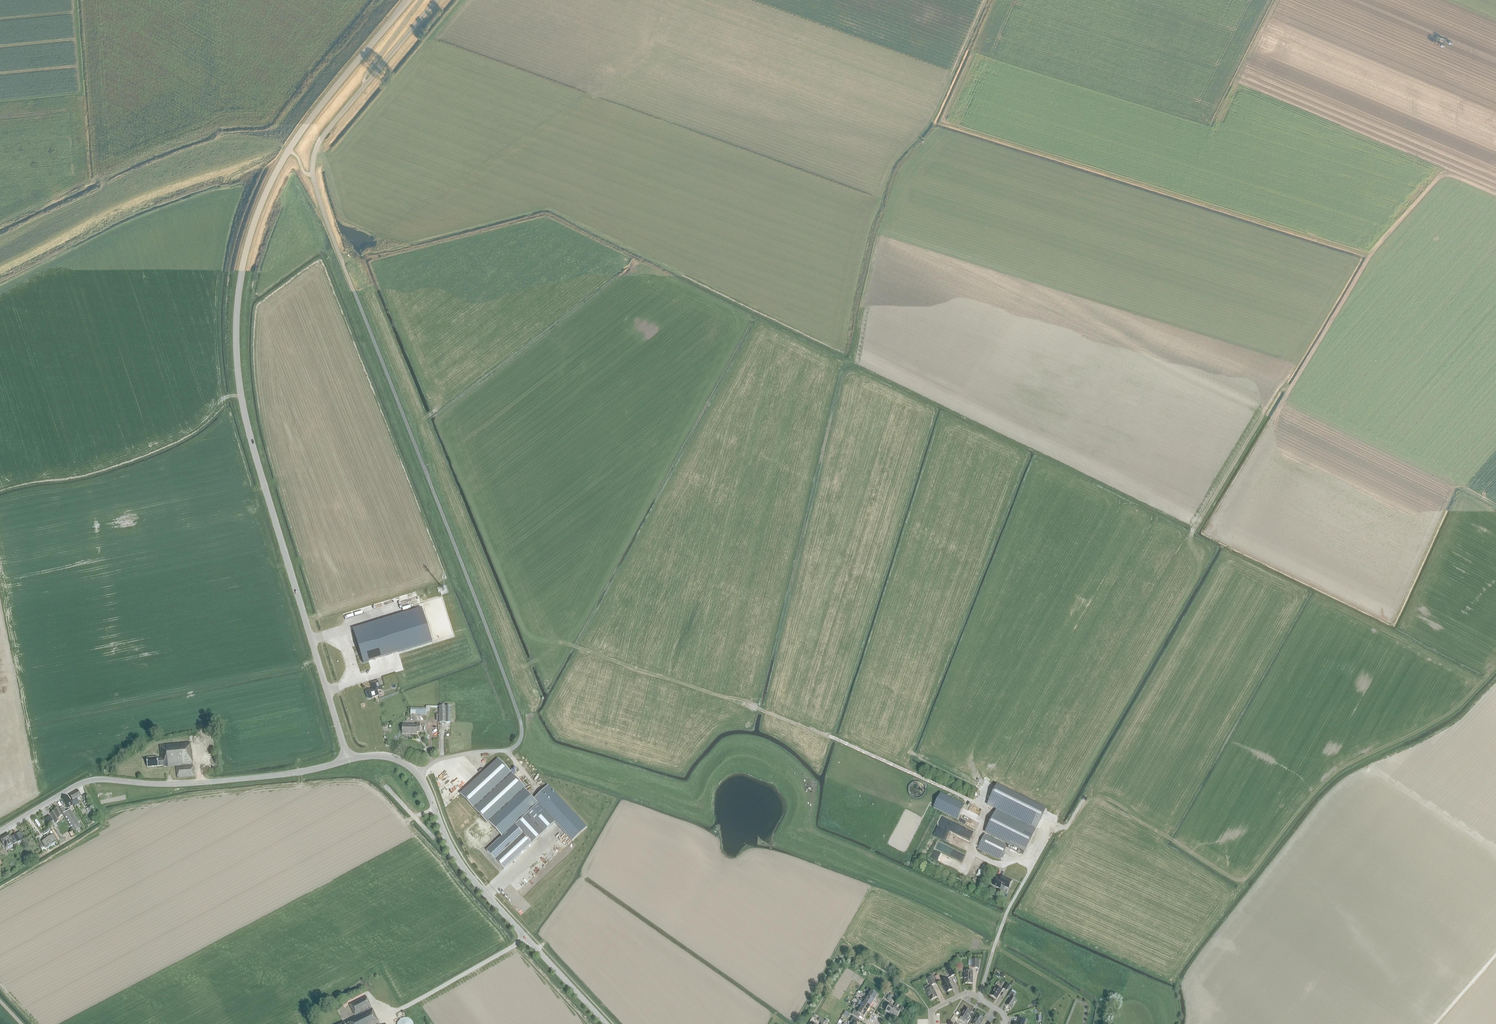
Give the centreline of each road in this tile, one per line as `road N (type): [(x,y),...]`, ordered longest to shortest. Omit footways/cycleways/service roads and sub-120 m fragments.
road 1 (unclassified): [(418,774),(438,759),(512,748),(521,725),(313,169),(326,132),(436,0)]
road 2 (tertiary): [(348,760),(250,437),(236,316),(252,232),(279,167),(407,0)]
road 3 (tertiary): [(0,831),(92,780),(205,782),(348,760)]
road 4 (tertiary): [(607,1023),(466,871),(418,774)]
road 5 (track): [(1033,864),(994,863),(973,851),(982,805),(827,735)]

